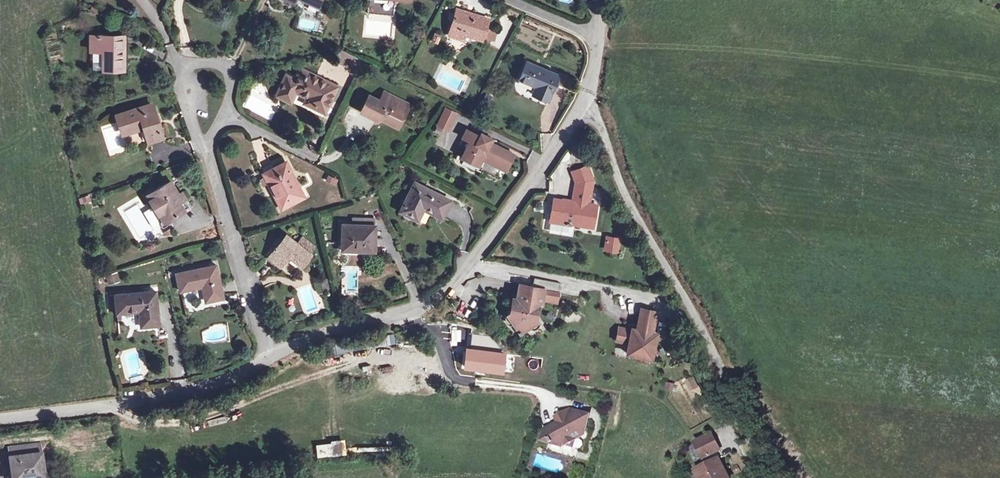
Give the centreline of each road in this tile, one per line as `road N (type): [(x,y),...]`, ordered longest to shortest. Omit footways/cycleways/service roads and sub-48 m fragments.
road 1 (residential): [(270,356),(416,309),(448,285),(589,105)]
road 2 (unclassified): [(781,477),(623,191),(589,105)]
road 3 (residential): [(0,419),(194,388),(270,356)]
road 4 (residential): [(270,356),(206,149)]
road 5 (residential): [(206,149),(230,97),(228,75),(222,66),(197,65),(183,76),(181,92)]

